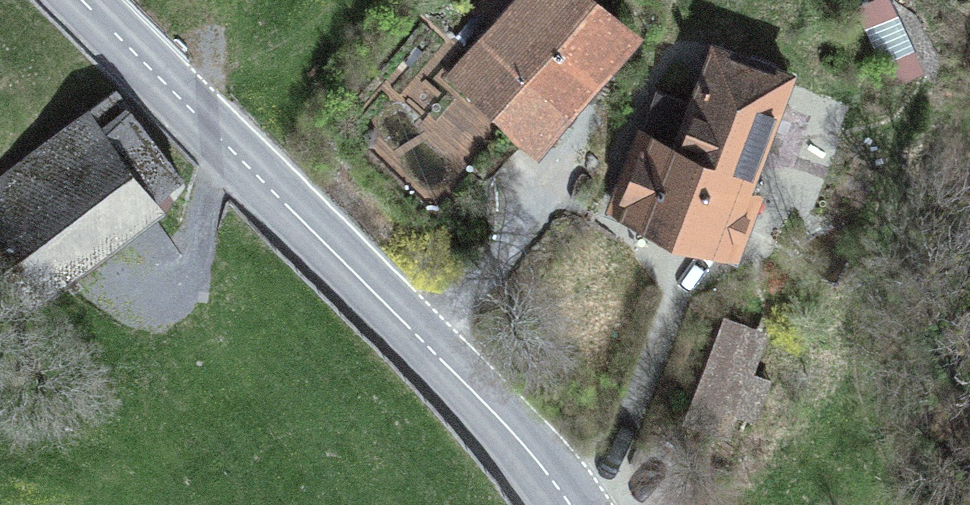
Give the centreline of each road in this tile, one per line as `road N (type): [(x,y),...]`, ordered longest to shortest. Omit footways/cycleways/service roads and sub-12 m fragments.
road 1 (primary): [(571,504),(507,426),(82,0)]
road 2 (motorway): [(0,369),(675,504)]
road 3 (track): [(0,464),(42,474),(98,461),(140,420),(187,330),(201,221),(229,147)]
road 4 (track): [(183,102),(252,0)]

